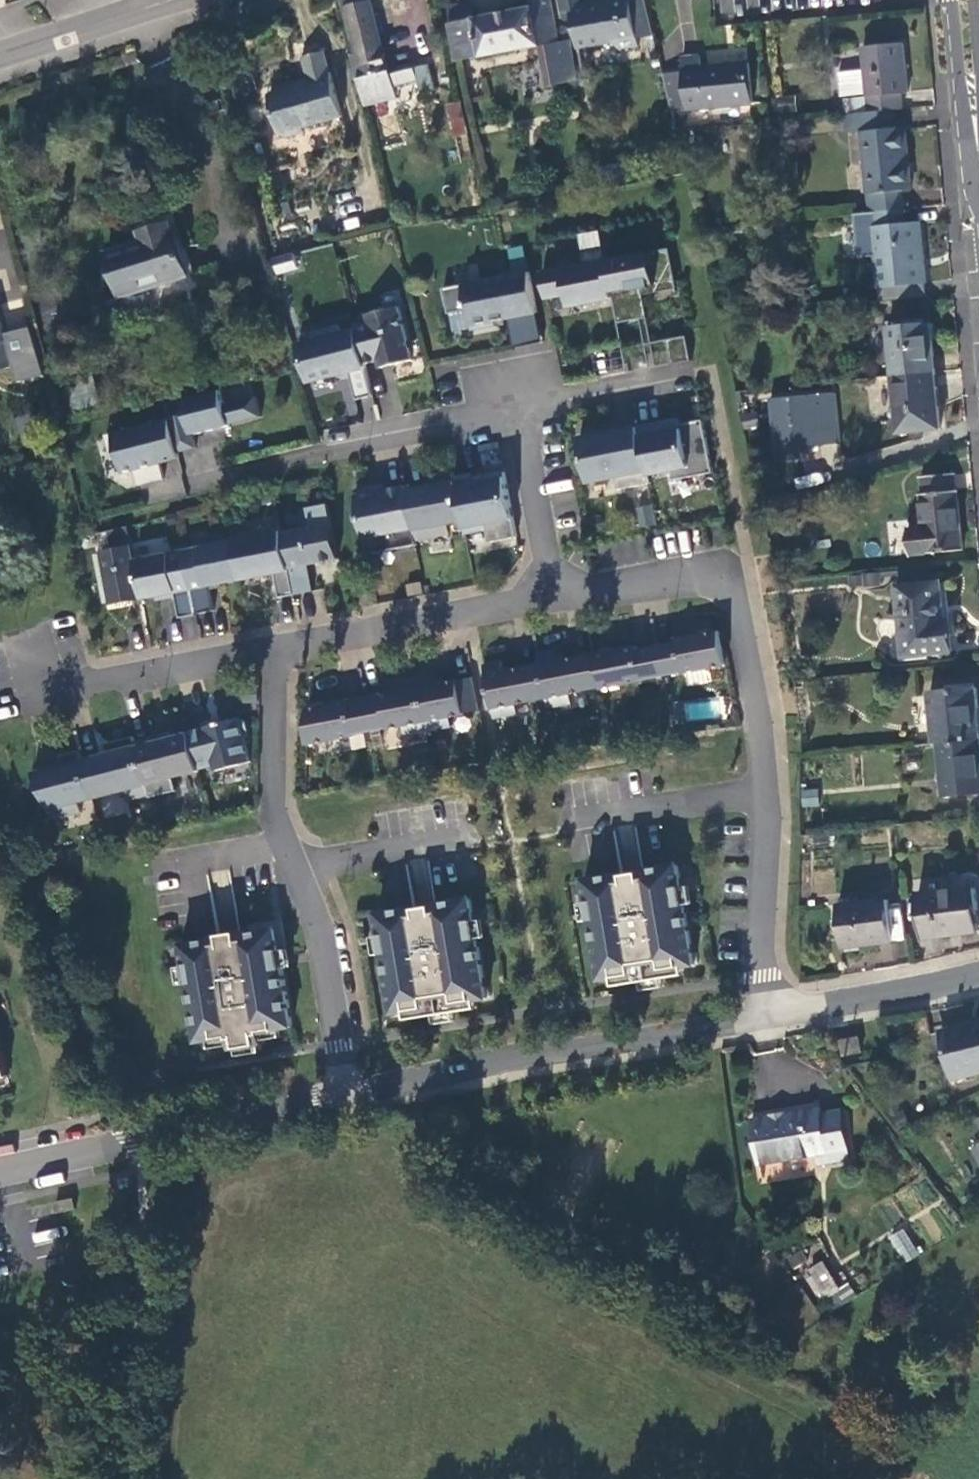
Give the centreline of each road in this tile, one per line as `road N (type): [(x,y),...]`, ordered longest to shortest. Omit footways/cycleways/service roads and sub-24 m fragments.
road 1 (residential): [(759,1020),(768,788),(736,593),(703,562),(556,590)]
road 2 (residential): [(271,646),(270,813),(314,931),(345,1097)]
road 3 (residential): [(759,1020),(500,1062),(345,1097)]
road 4 (residential): [(271,646),(36,693),(21,634)]
road 5 (residential): [(556,590),(271,646)]
road 6 (residential): [(978,972),(759,1020)]
road 7 (residential): [(345,1097),(126,1141)]
road 8 (residential): [(556,590),(516,406)]
road 9 (residential): [(516,406),(333,442)]
road 10 (secondary): [(156,0),(0,55)]
road 11 (residential): [(977,156),(959,0)]
road 12 (residential): [(0,1165),(126,1141)]

